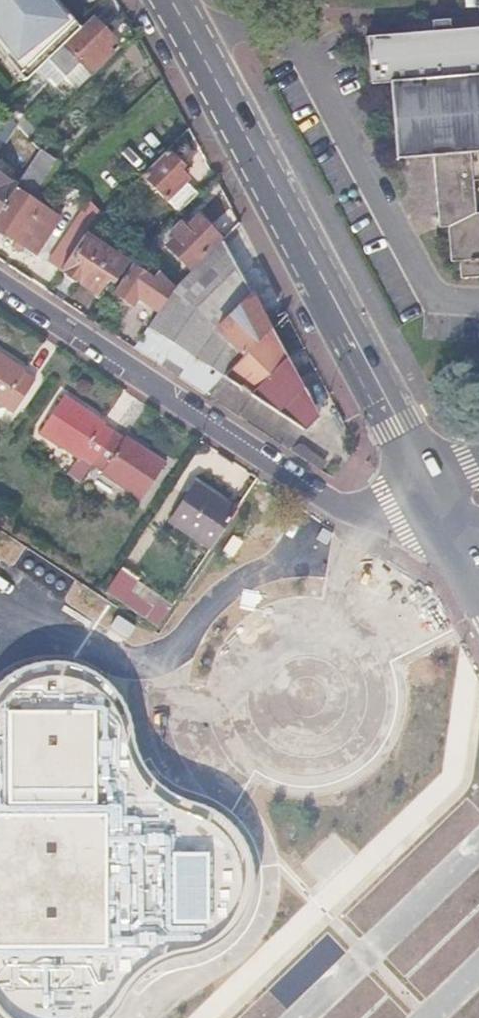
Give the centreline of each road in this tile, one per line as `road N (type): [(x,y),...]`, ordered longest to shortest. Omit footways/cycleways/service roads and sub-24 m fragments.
road 1 (primary): [(427,489),(171,0)]
road 2 (residential): [(0,285),(343,508),(393,514),(432,501)]
road 3 (residential): [(298,1017),(478,844)]

